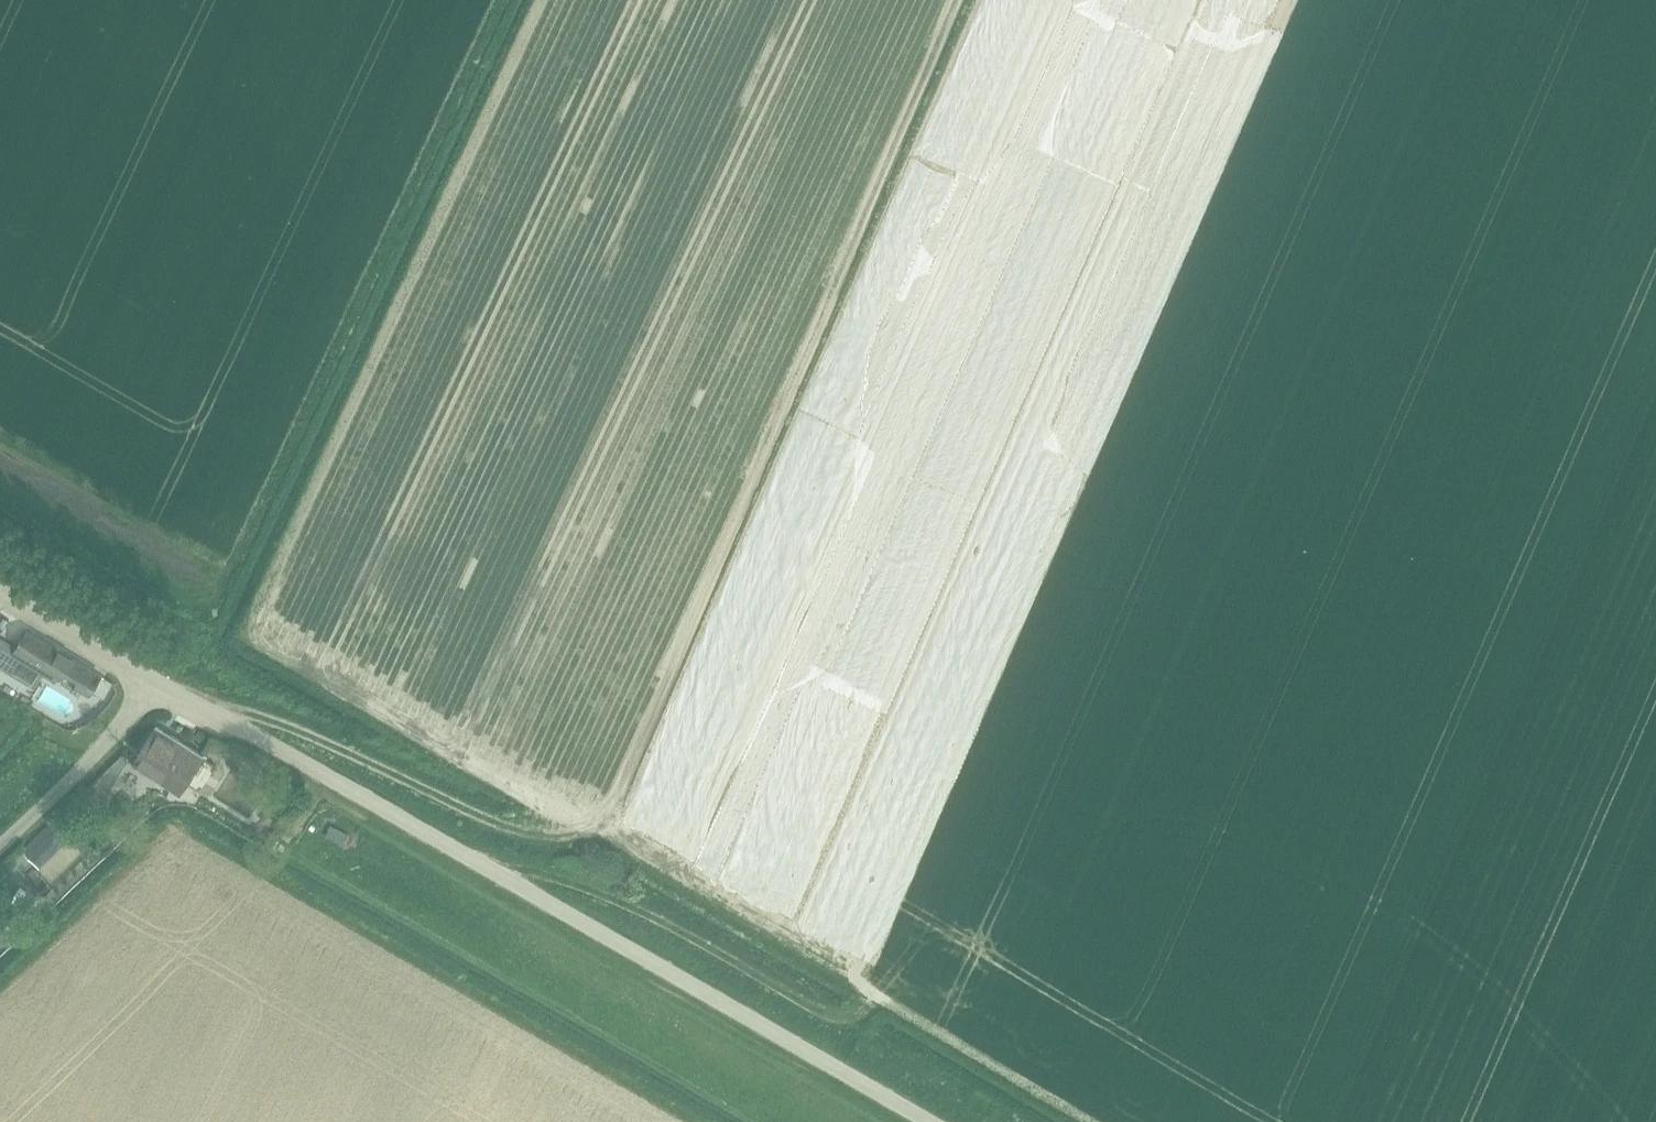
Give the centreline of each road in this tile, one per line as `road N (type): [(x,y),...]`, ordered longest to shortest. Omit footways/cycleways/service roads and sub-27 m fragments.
road 1 (unclassified): [(165,691),(933,1121)]
road 2 (unclassified): [(165,691),(0,848)]
road 3 (unclassified): [(165,691),(0,598)]

